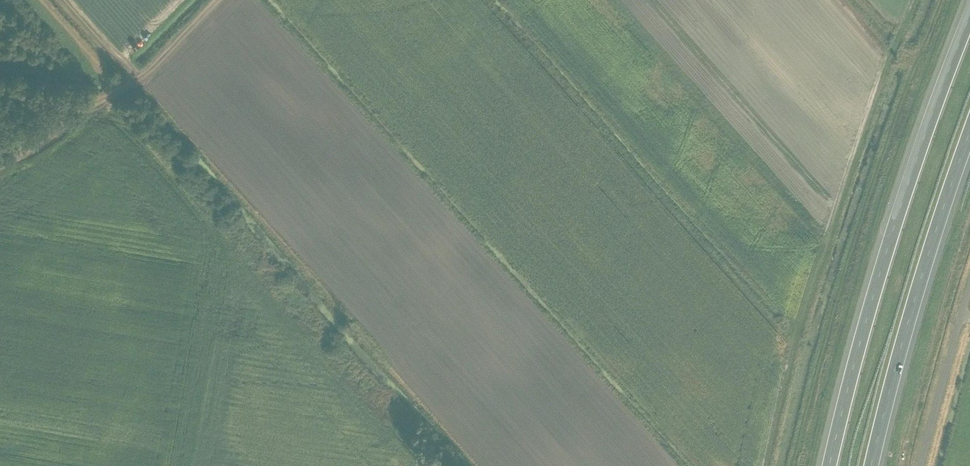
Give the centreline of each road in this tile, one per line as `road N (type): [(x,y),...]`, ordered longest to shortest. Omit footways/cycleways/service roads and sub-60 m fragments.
road 1 (motorway): [(969,12),(883,268),(828,465)]
road 2 (motorway): [(878,465),(969,147)]
road 3 (track): [(217,0),(144,75),(0,165)]
road 4 (unclassified): [(921,465),(969,285)]
road 5 (track): [(33,0),(119,92)]

